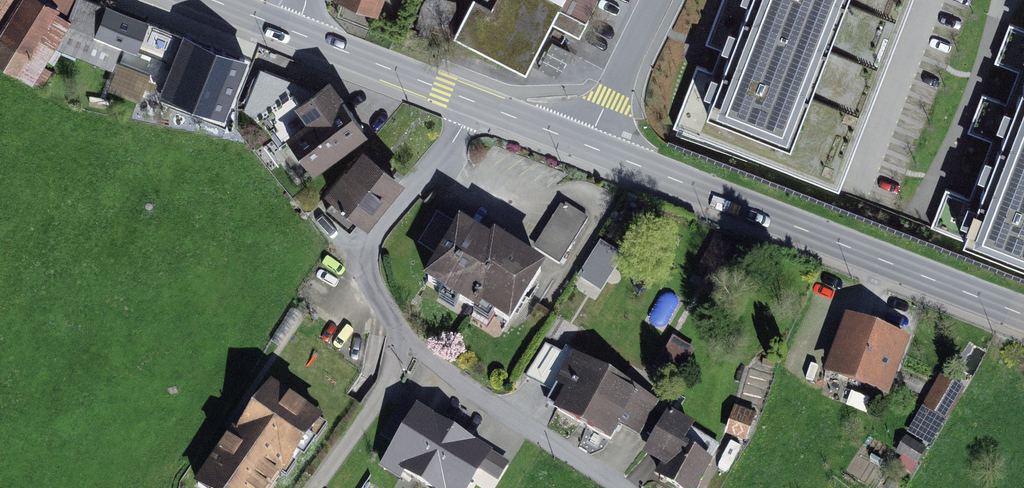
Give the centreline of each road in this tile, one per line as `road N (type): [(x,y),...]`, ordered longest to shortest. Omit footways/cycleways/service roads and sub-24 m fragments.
road 1 (residential): [(472,101),(451,144),(376,231),(366,264),(371,281),(404,344),(623,487)]
road 2 (primary): [(1023,317),(586,145)]
road 3 (primary): [(472,101),(297,32)]
road 4 (track): [(316,487),(381,396),(404,344)]
road 5 (residential): [(586,145),(656,0)]
road 6 (primary): [(586,145),(472,101)]

